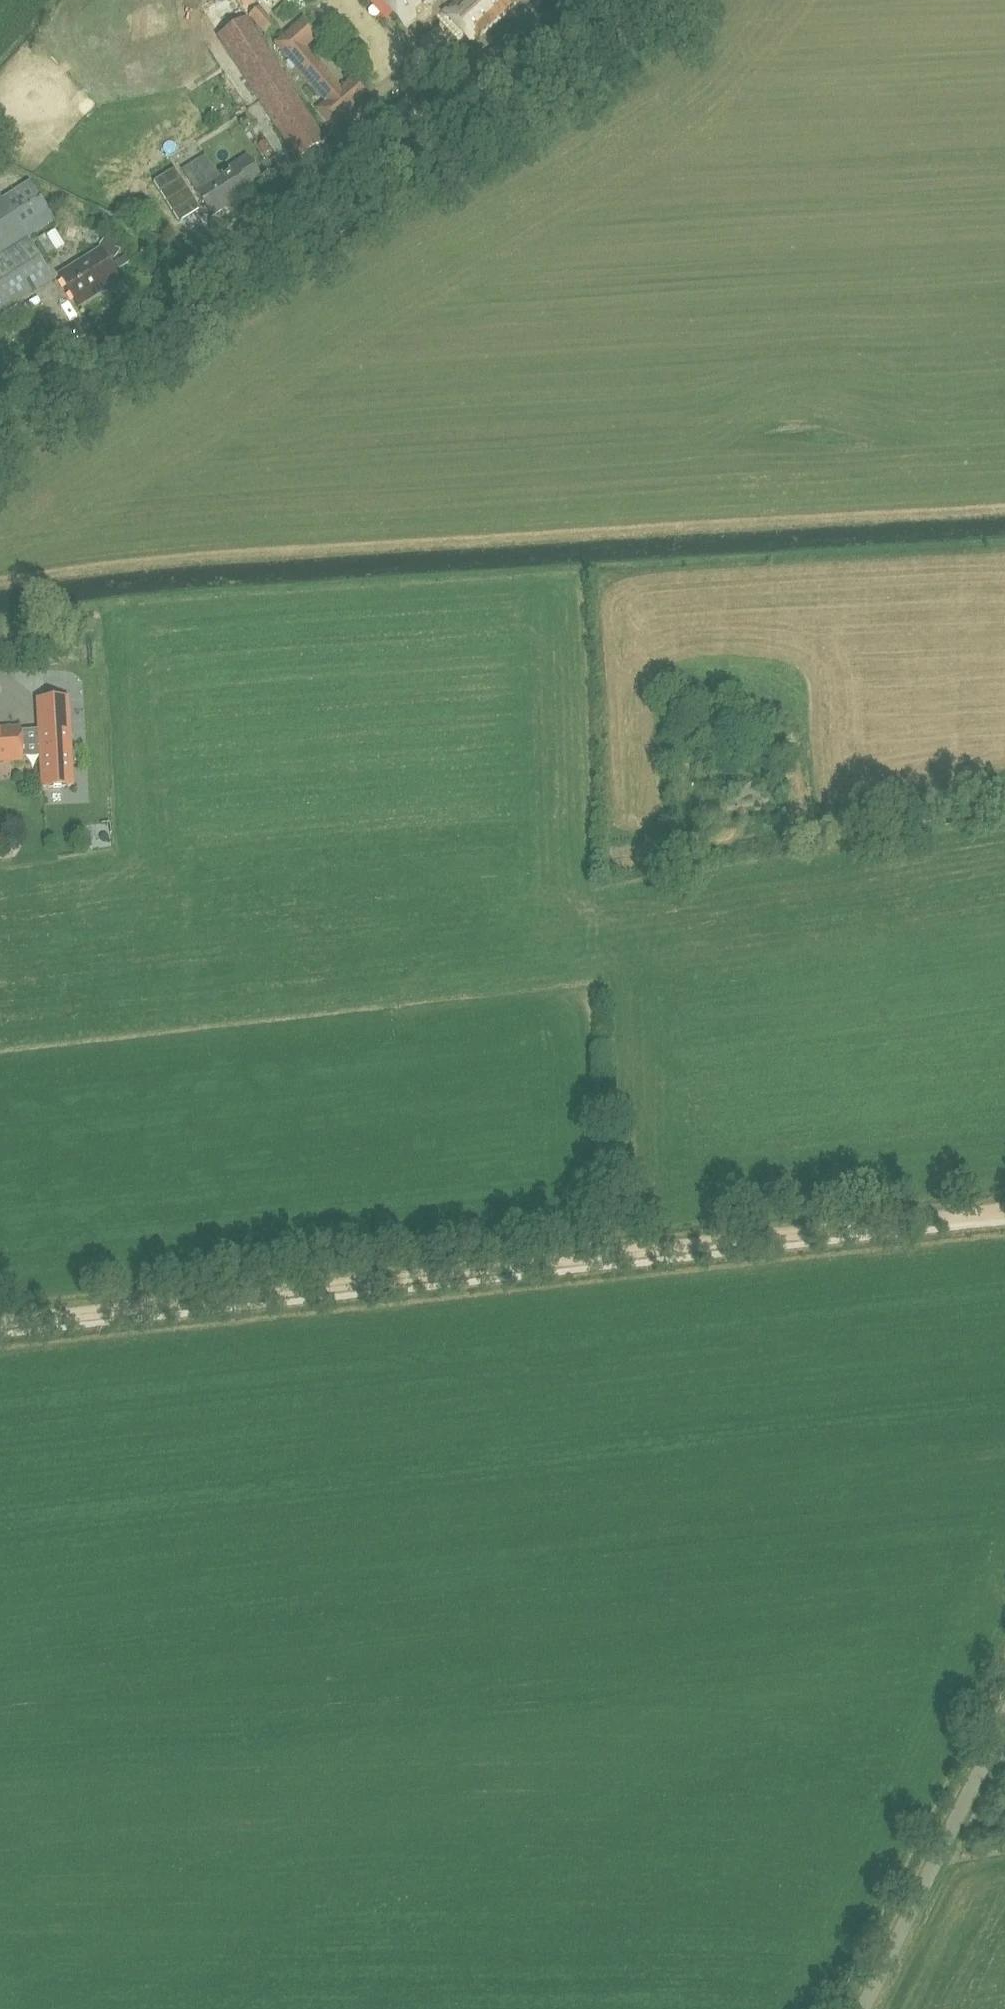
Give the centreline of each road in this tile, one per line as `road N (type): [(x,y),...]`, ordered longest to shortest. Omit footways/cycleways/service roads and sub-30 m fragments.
road 1 (track): [(1004,1212),(0,1322)]
road 2 (tertiary): [(0,444),(667,0)]
road 3 (unclassified): [(862,2008),(1004,1716)]

